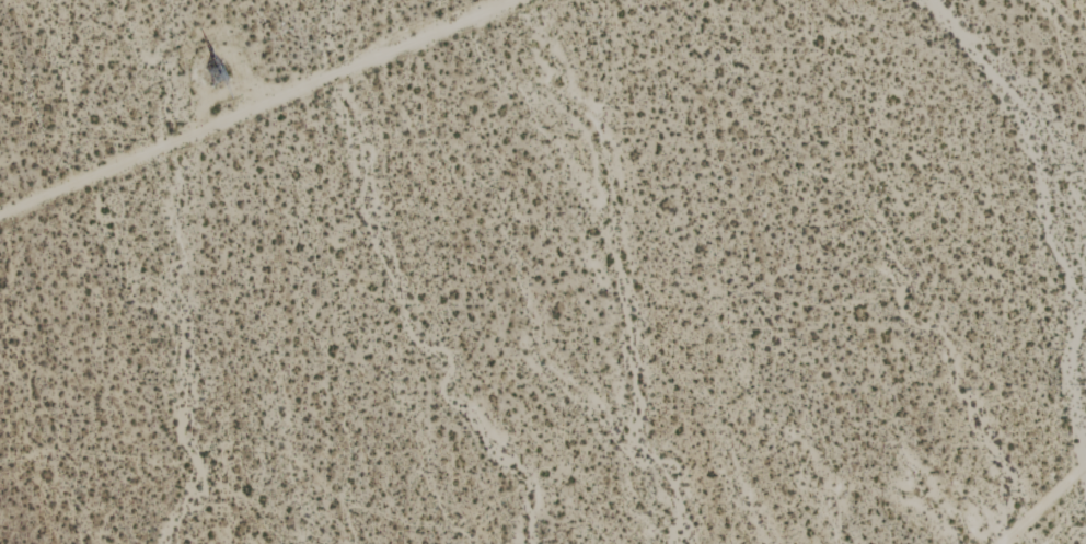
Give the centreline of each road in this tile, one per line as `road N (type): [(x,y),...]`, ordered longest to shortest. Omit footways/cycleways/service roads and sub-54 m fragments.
road 1 (track): [(506,0),(0,214)]

